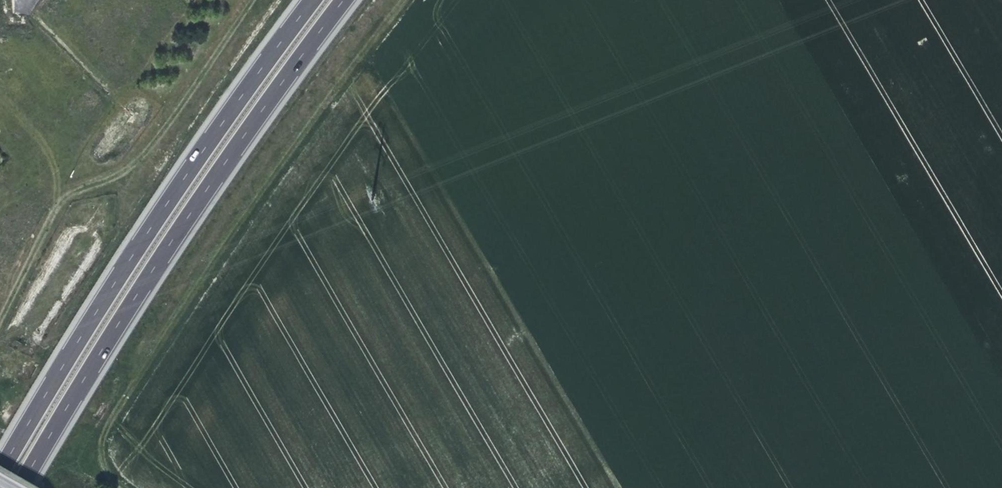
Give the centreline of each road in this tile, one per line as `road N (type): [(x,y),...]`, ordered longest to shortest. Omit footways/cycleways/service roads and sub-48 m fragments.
road 1 (track): [(406,0),(323,105),(113,418),(103,445),(106,468),(123,487)]
road 2 (motorway): [(20,487),(132,302),(345,0)]
road 3 (motorway): [(314,0),(110,288),(0,470)]

